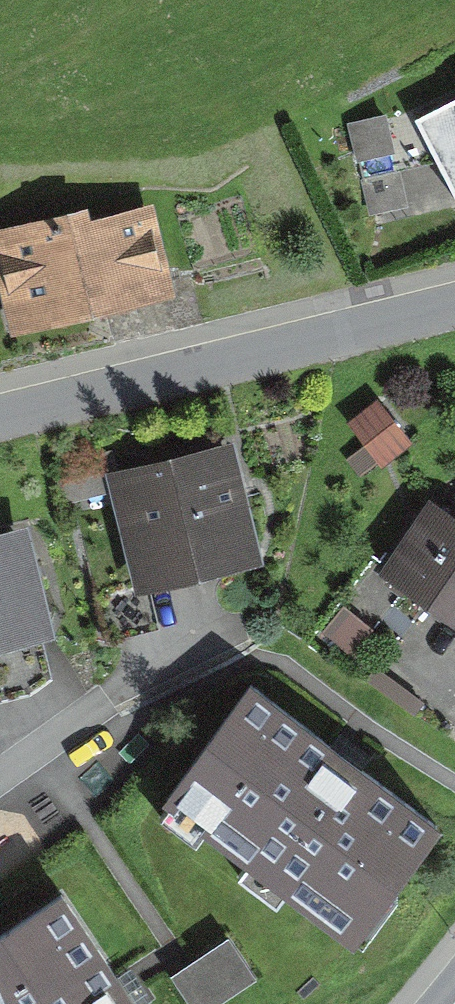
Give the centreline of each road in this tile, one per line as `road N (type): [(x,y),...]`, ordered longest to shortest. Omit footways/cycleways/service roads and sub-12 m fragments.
road 1 (unclassified): [(0,403),(454,295)]
road 2 (residential): [(0,778),(233,628)]

